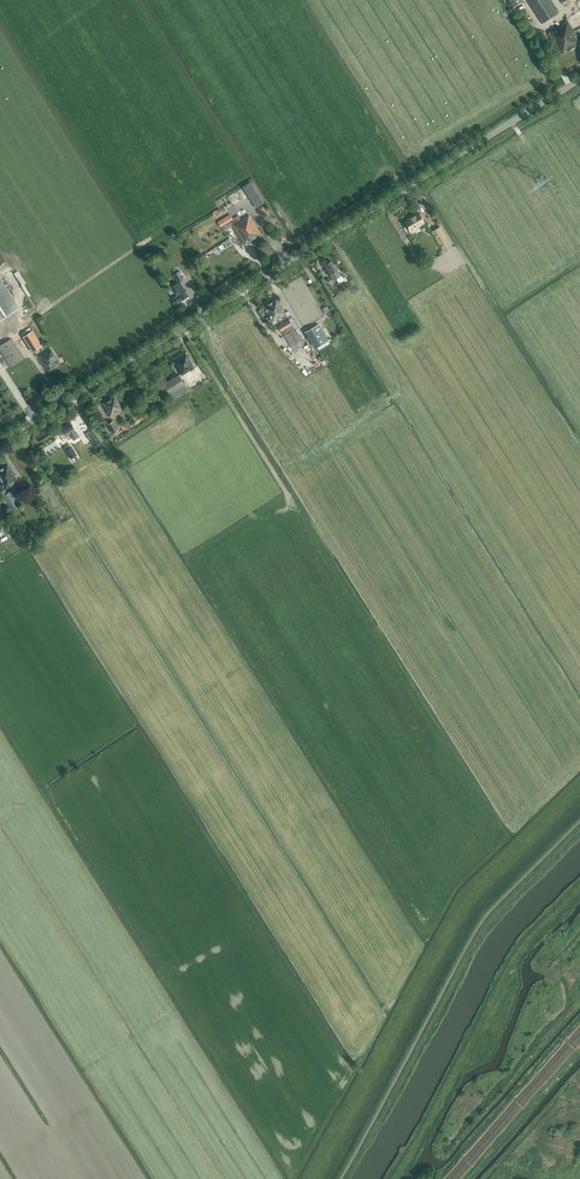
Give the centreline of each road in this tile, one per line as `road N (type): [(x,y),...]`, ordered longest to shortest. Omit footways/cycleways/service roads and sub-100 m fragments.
road 1 (tertiary): [(0,442),(579,80)]

